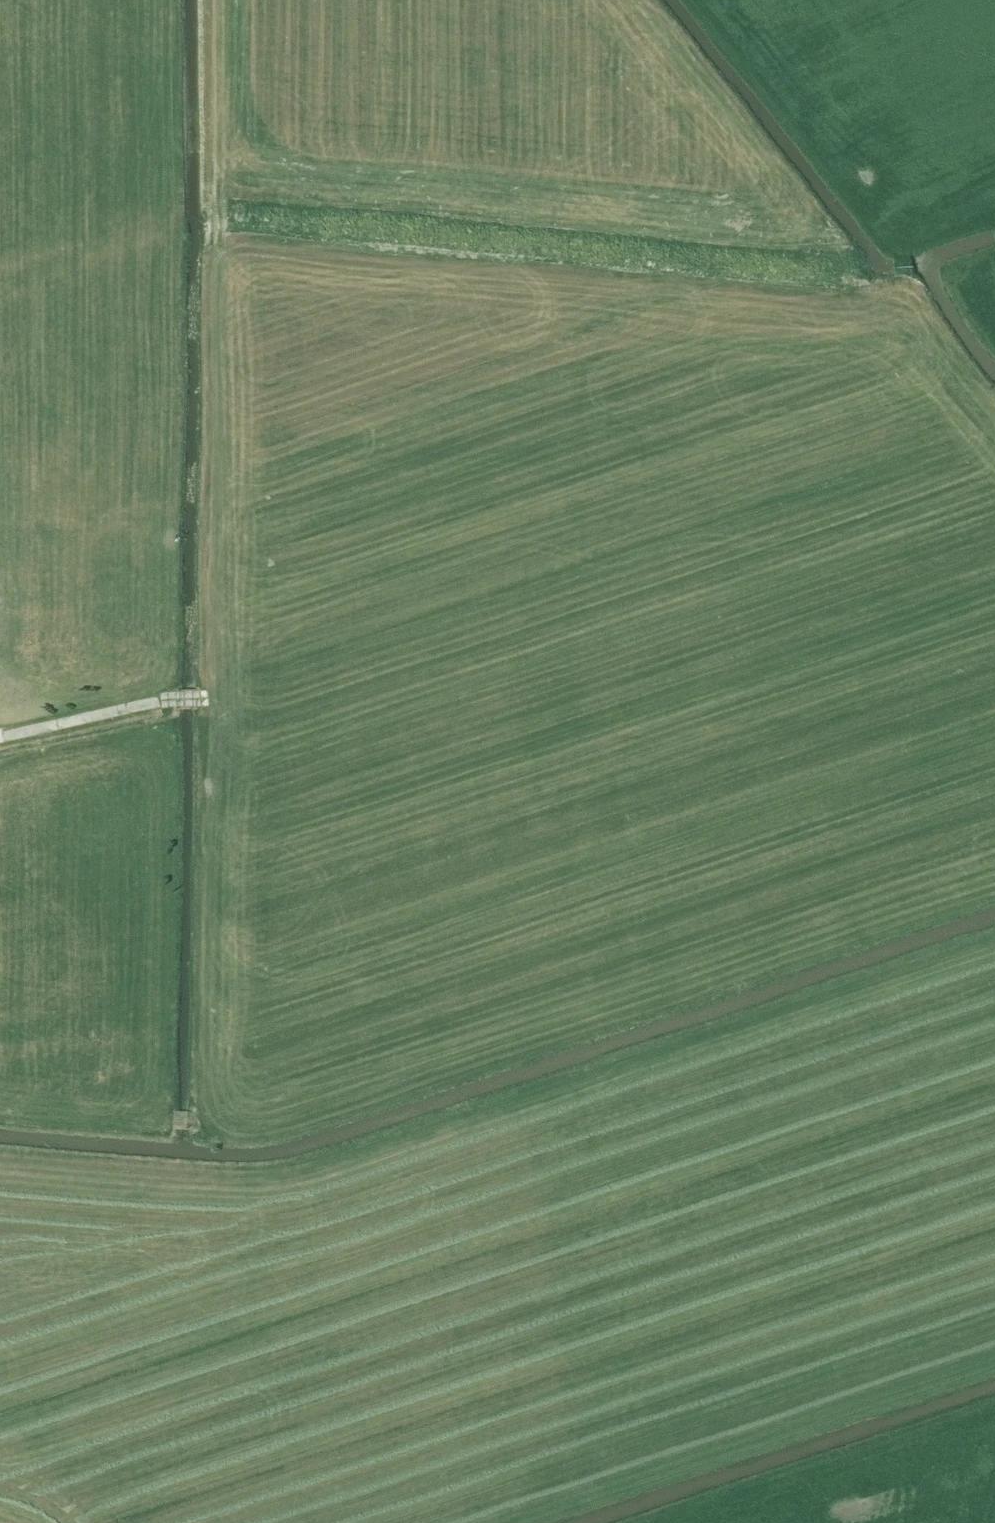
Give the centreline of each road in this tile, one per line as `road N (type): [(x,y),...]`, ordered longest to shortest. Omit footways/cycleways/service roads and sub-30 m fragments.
road 1 (track): [(0,739),(158,702),(208,698)]

